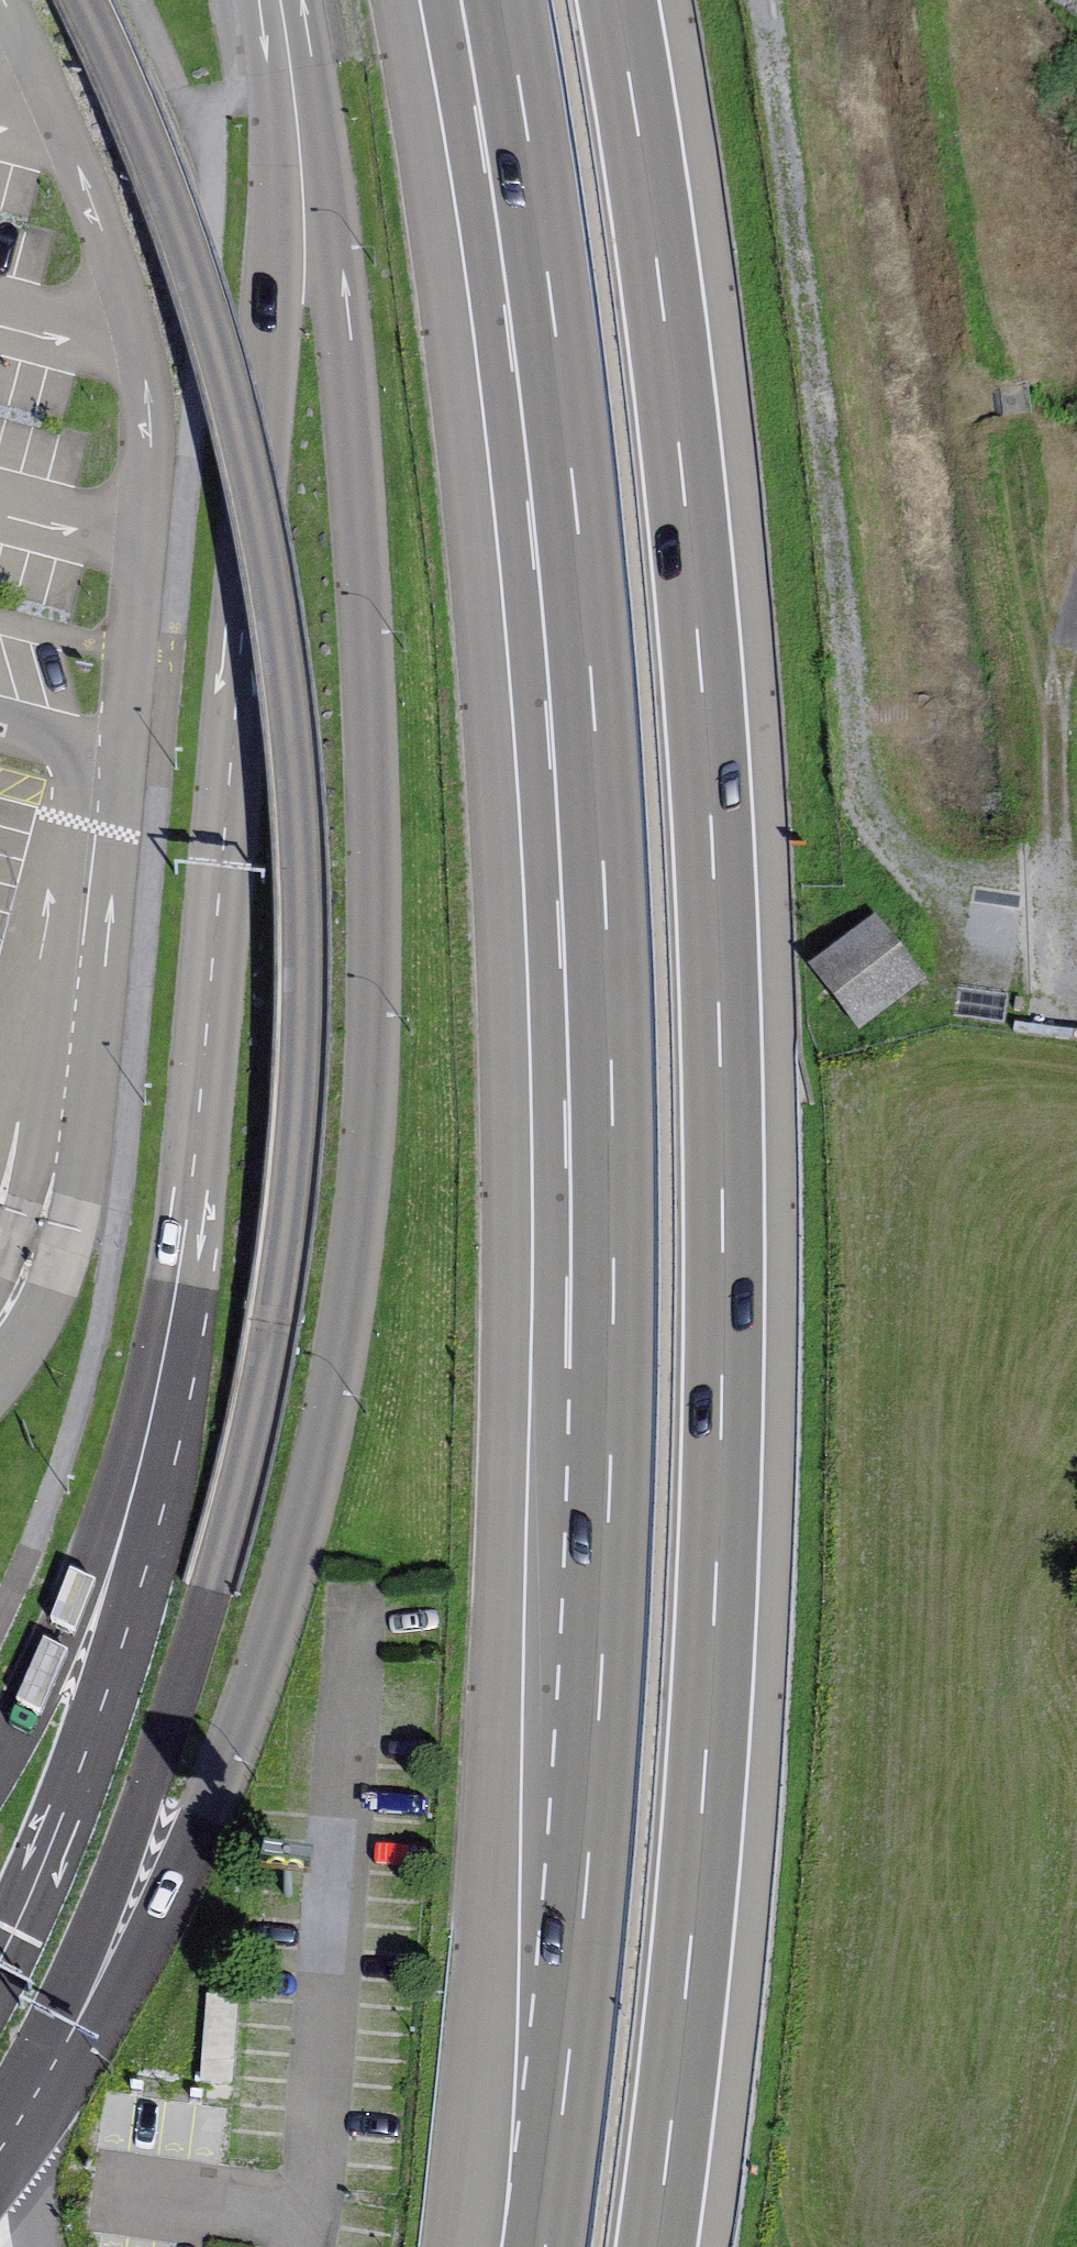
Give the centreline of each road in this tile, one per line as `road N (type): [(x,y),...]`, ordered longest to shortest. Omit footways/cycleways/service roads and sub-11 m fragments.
road 1 (motorway): [(515,0),(585,504),(621,1096),(611,1687),(552,2246)]
road 2 (motorway): [(668,2246),(719,1761),(737,1196),(712,624),(671,258),(630,0)]
road 3 (secondary): [(0,2133),(51,2075),(196,1834),(248,1714),(299,1552),(328,1424),(374,1134),(369,607),(345,325),(299,127)]
road 4 (secondary): [(299,127),(193,1185),(183,1423),(134,1640),(56,1842),(0,1955)]
road 5 (track): [(769,0),(859,781),(933,892),(1076,976)]
road 6 (track): [(1053,696),(1035,618),(1013,379),(972,265),(932,0)]
road 7 (track): [(1076,599),(1053,696),(1074,974)]
road 8 (secondary): [(276,0),(299,127)]

